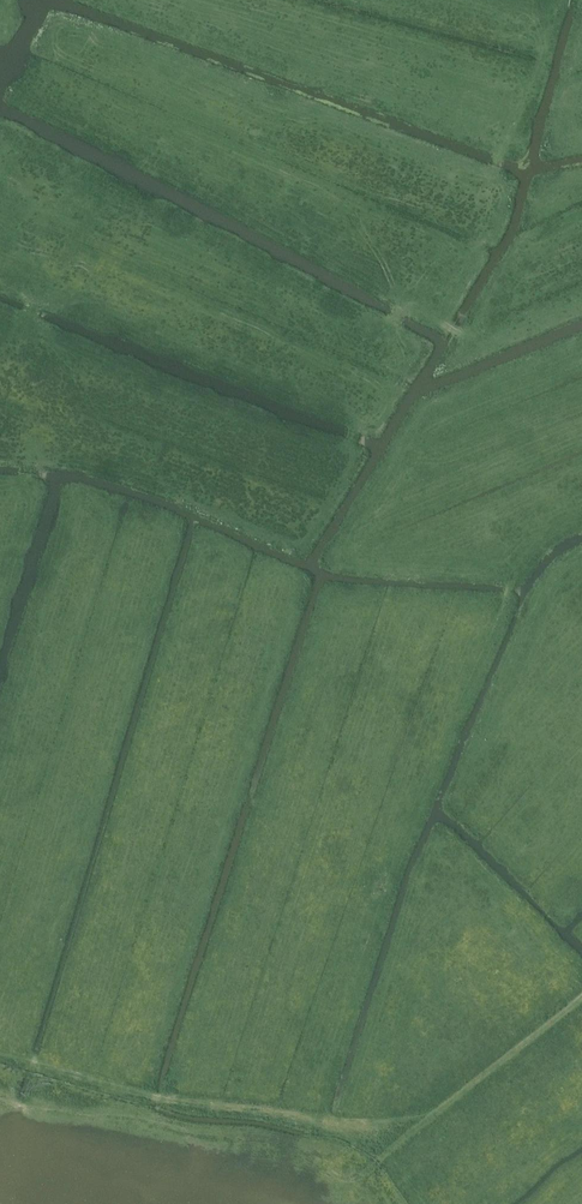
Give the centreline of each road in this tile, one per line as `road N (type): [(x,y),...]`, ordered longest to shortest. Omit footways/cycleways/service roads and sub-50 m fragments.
road 1 (track): [(0,1052),(170,1101),(329,1123),(384,1125),(433,1114),(372,1169)]
road 2 (track): [(409,300),(486,190),(561,0)]
road 3 (track): [(334,472),(358,428),(389,329),(409,300),(465,334)]
road 4 (track): [(433,1114),(581,996)]

